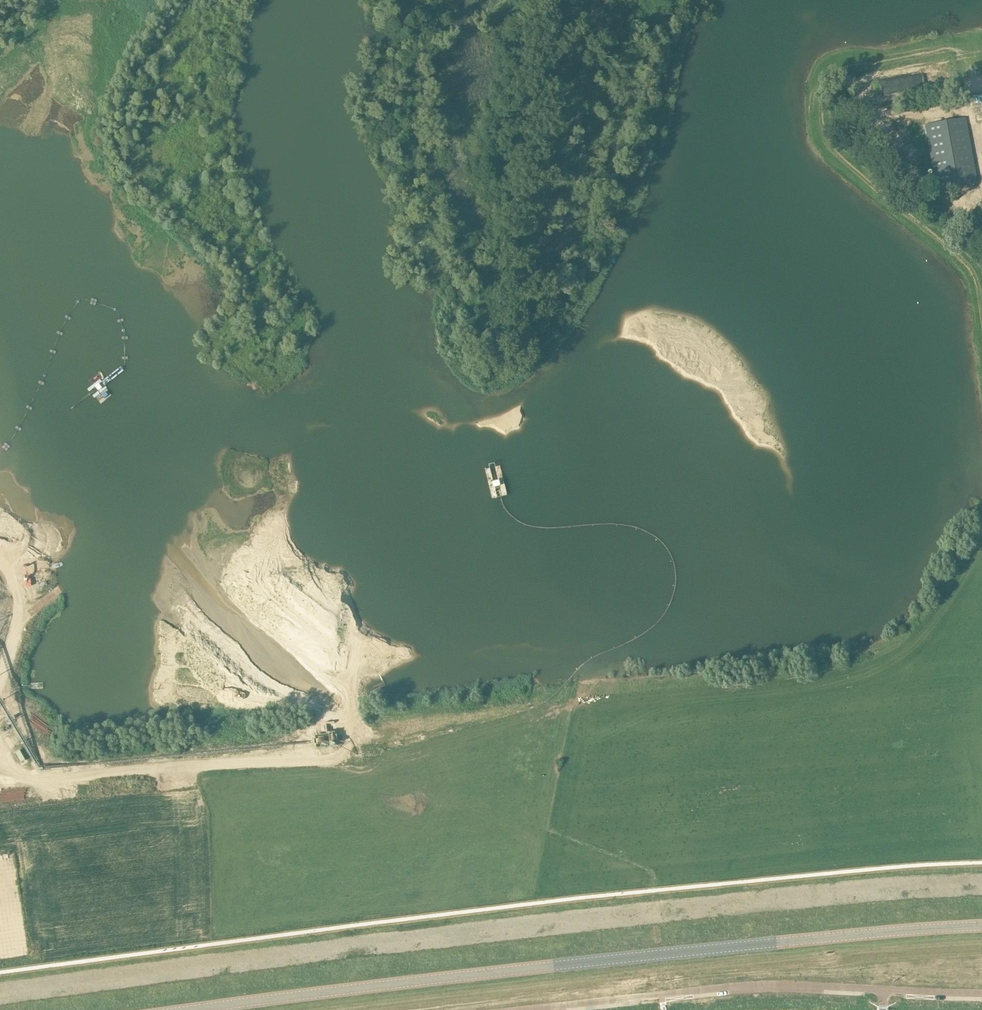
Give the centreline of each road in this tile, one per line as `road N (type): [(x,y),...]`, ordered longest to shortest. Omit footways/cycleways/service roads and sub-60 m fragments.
road 1 (secondary): [(188,1009),(981,925)]

